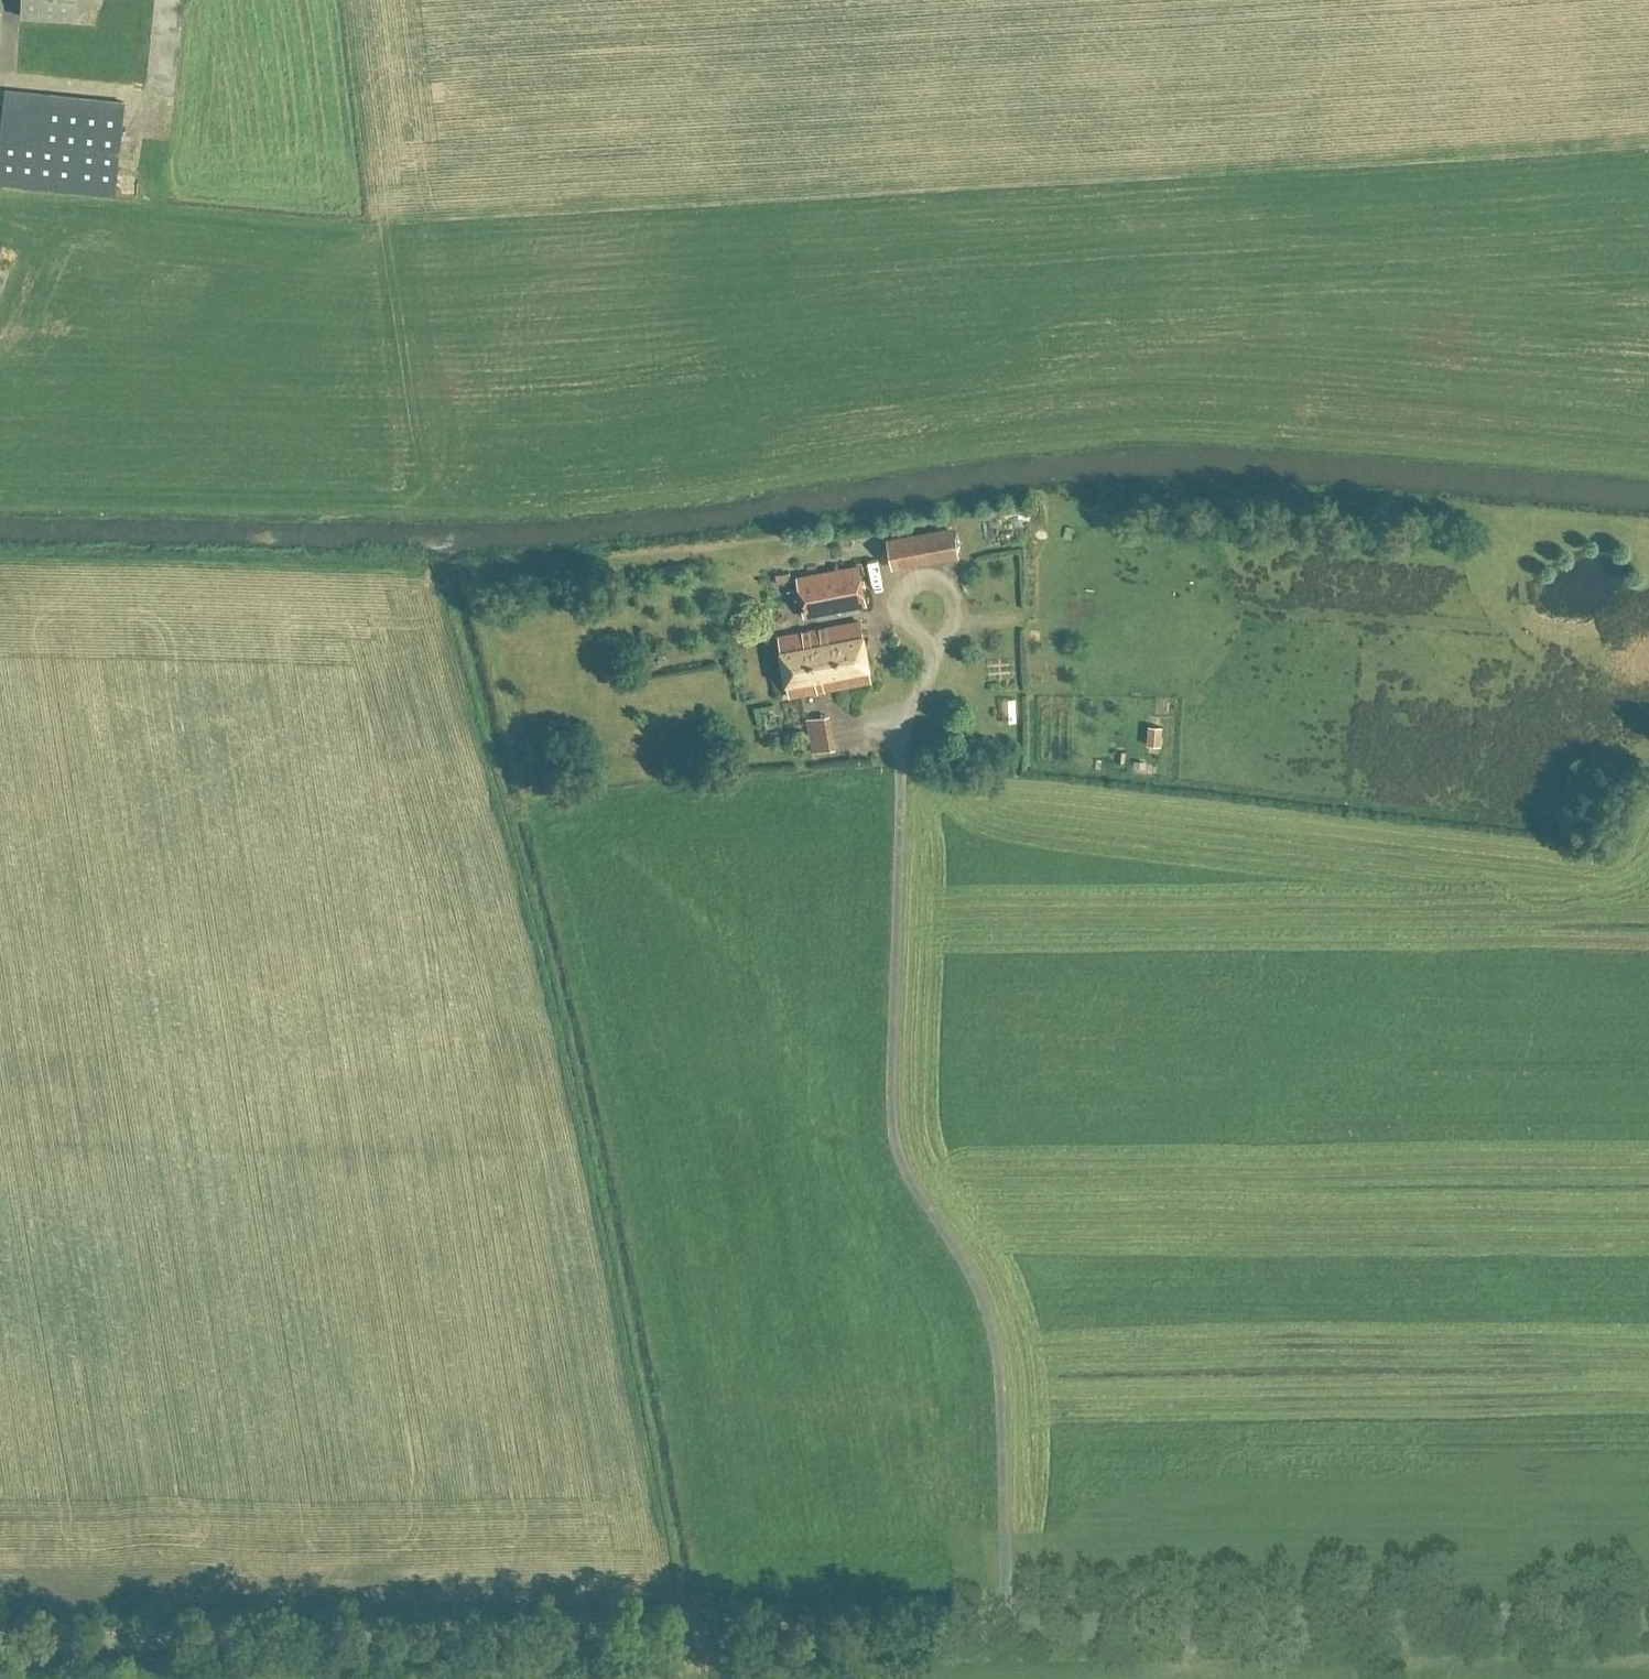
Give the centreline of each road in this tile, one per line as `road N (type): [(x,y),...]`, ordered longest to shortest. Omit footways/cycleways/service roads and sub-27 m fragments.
road 1 (unclassified): [(1007,1620),(0,1636)]
road 2 (unclassified): [(1007,1620),(997,1296),(899,1126),(893,1092),(903,650)]
road 3 (unclassified): [(1648,1612),(1007,1620)]

